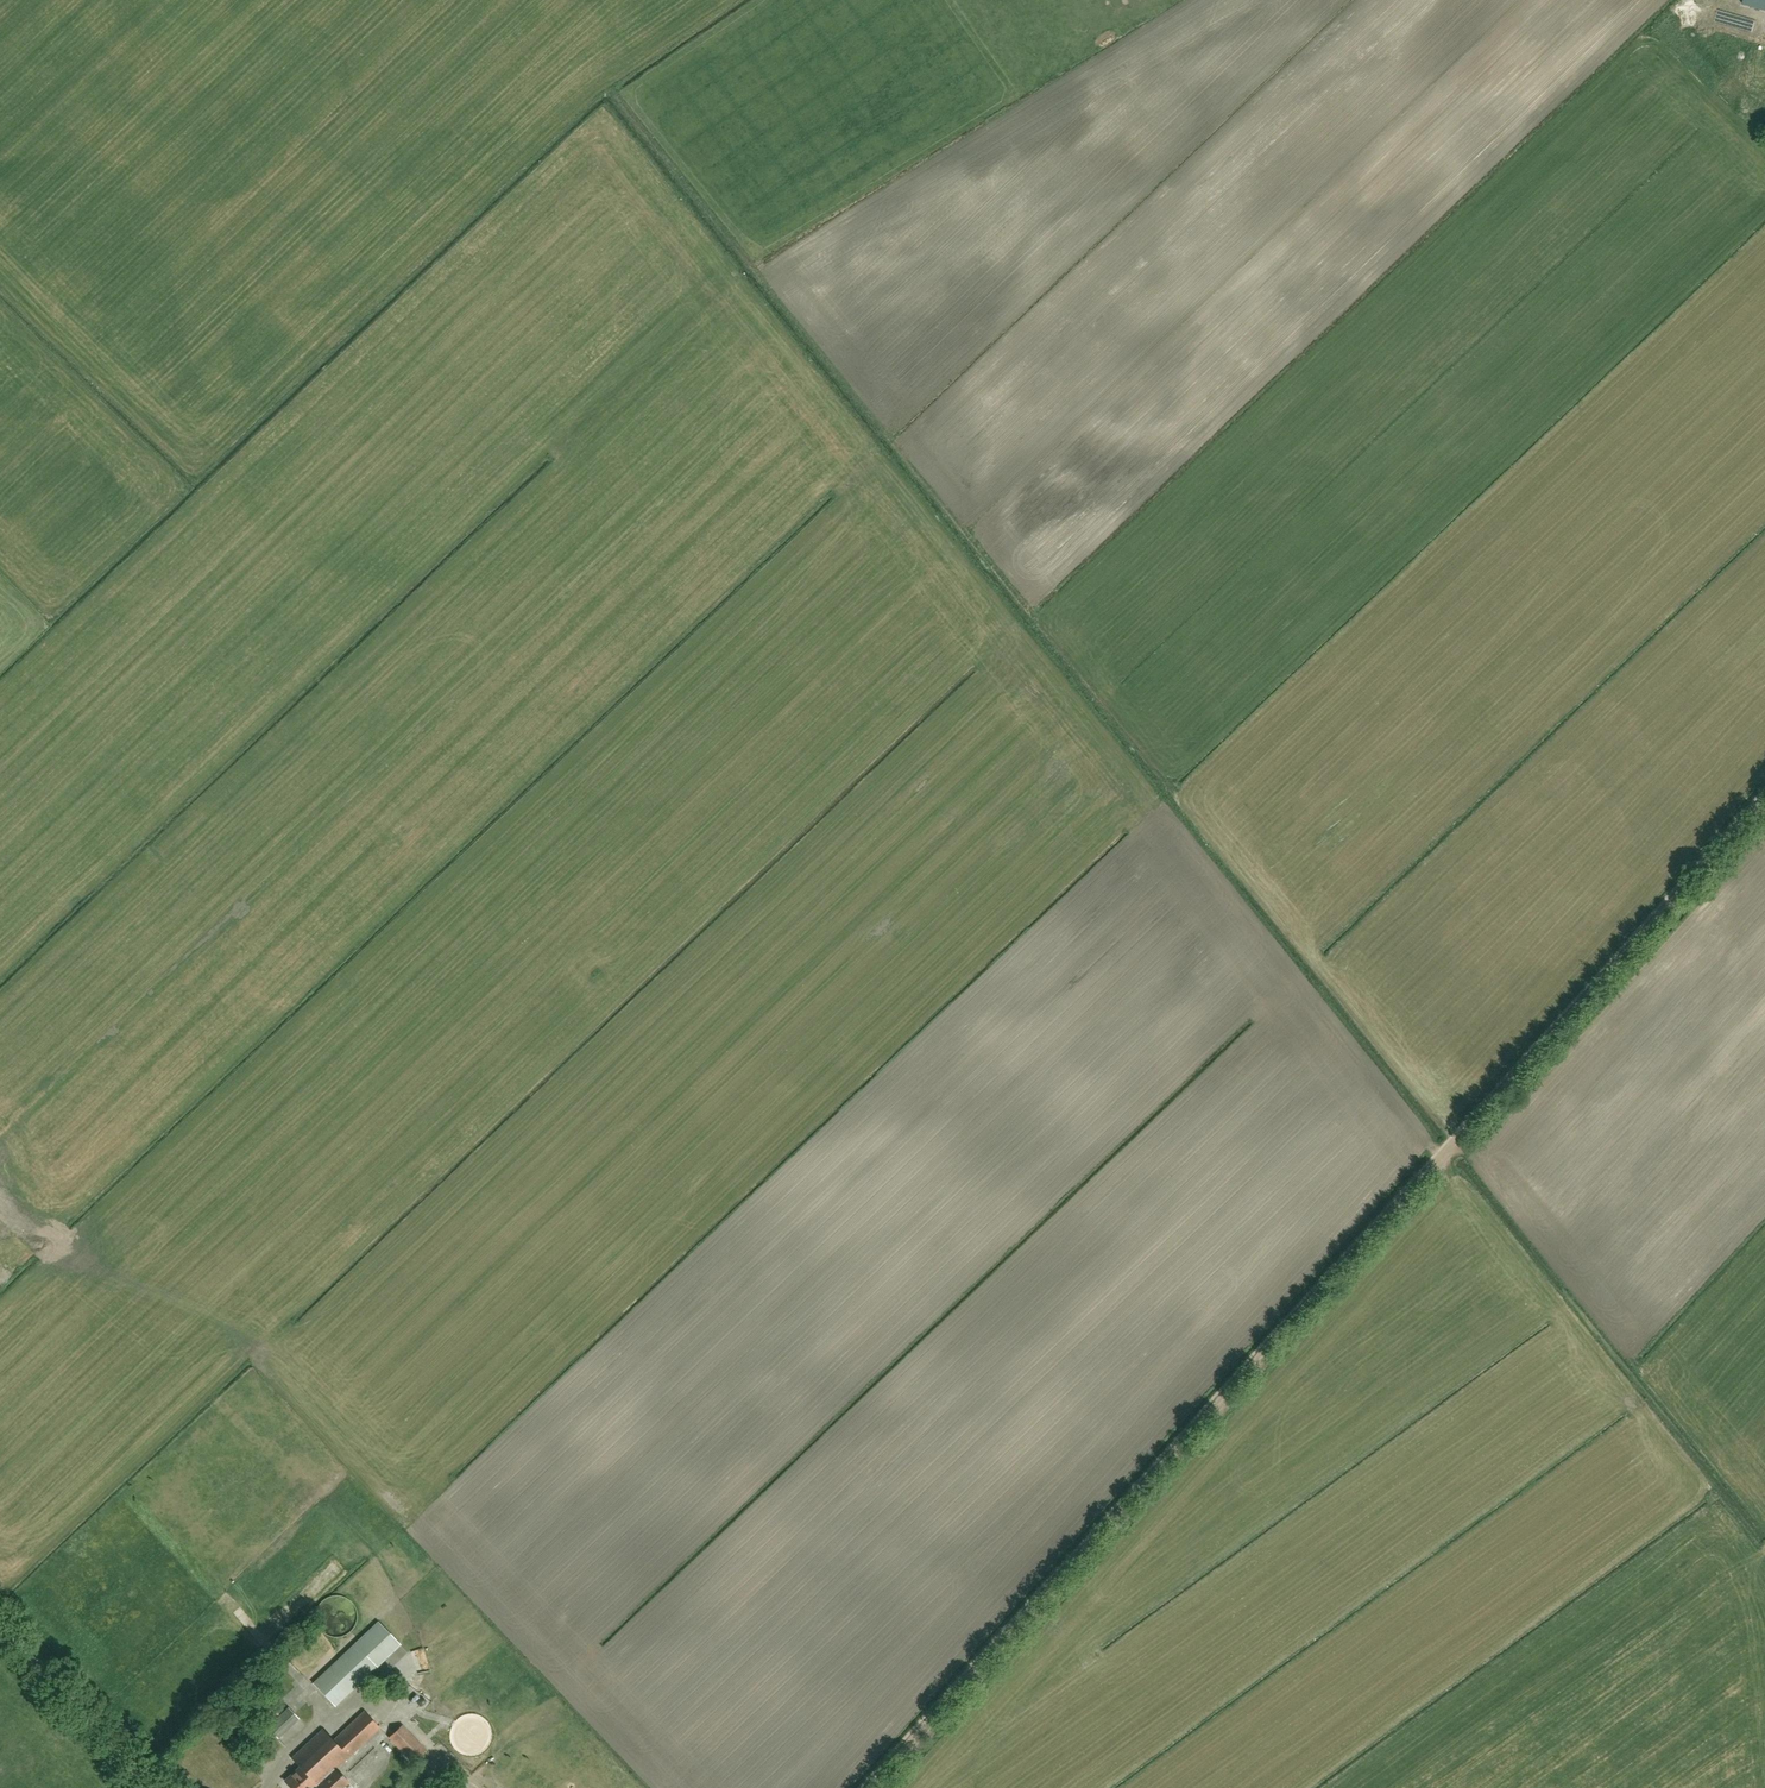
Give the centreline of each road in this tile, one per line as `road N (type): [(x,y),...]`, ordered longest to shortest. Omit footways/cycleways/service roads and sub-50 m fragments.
road 1 (track): [(878,1787),(1764,814)]
road 2 (unclassified): [(151,1787),(0,1625)]

